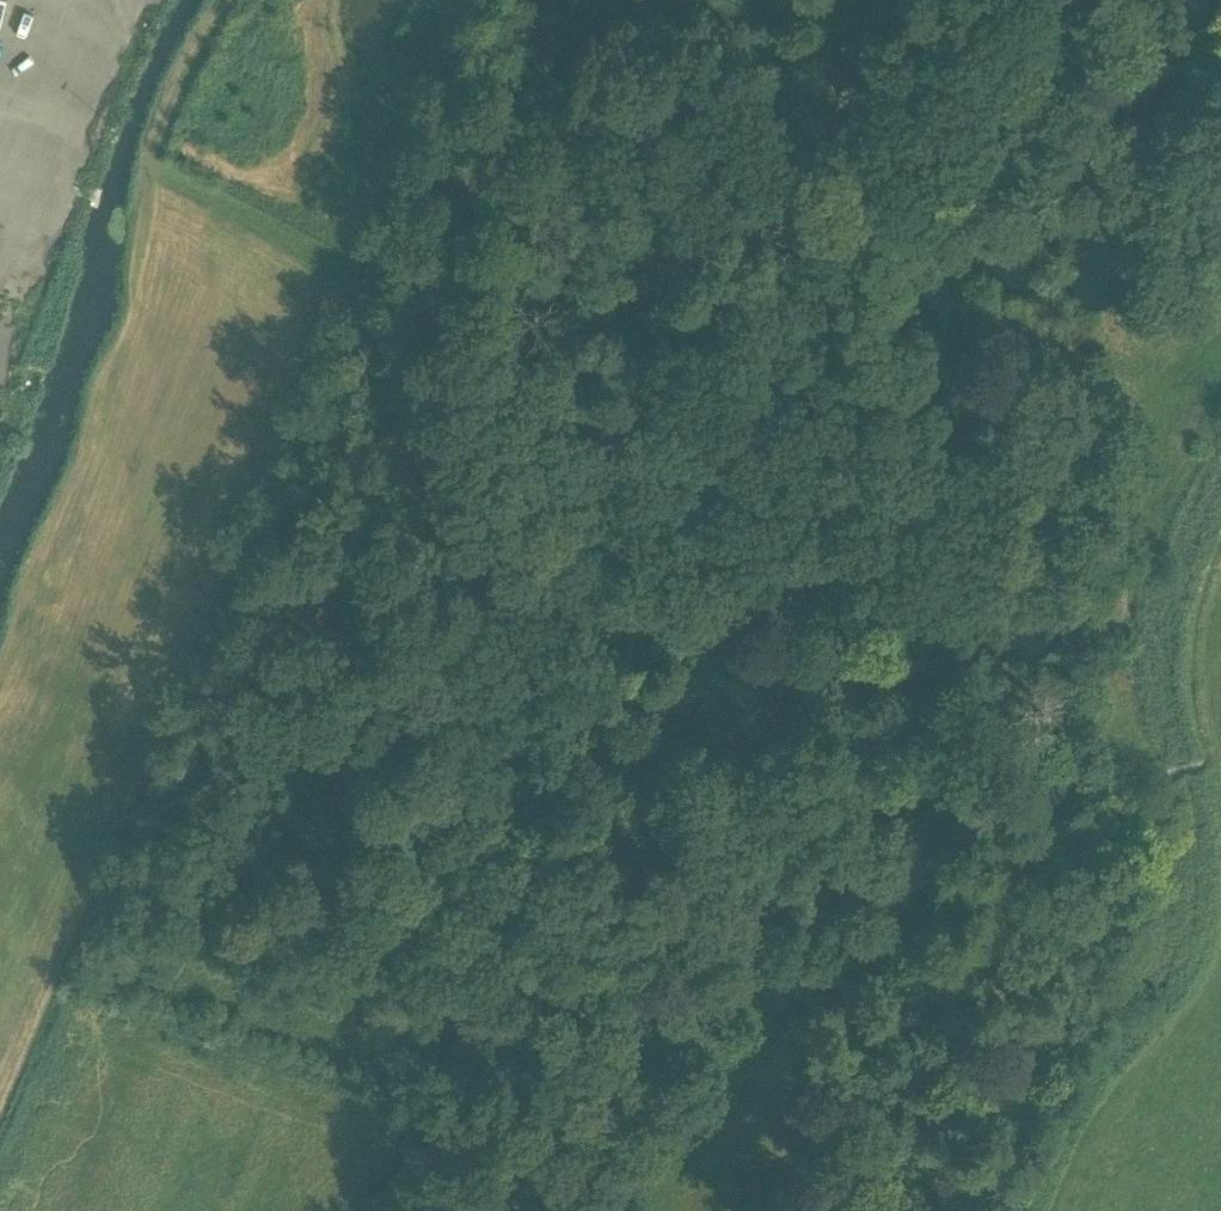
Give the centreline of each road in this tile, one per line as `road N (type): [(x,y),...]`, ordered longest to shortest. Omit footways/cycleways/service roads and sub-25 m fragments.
road 1 (track): [(836,0),(789,181),(722,355),(532,605),(487,686),(441,881),(396,956),(374,1069)]

